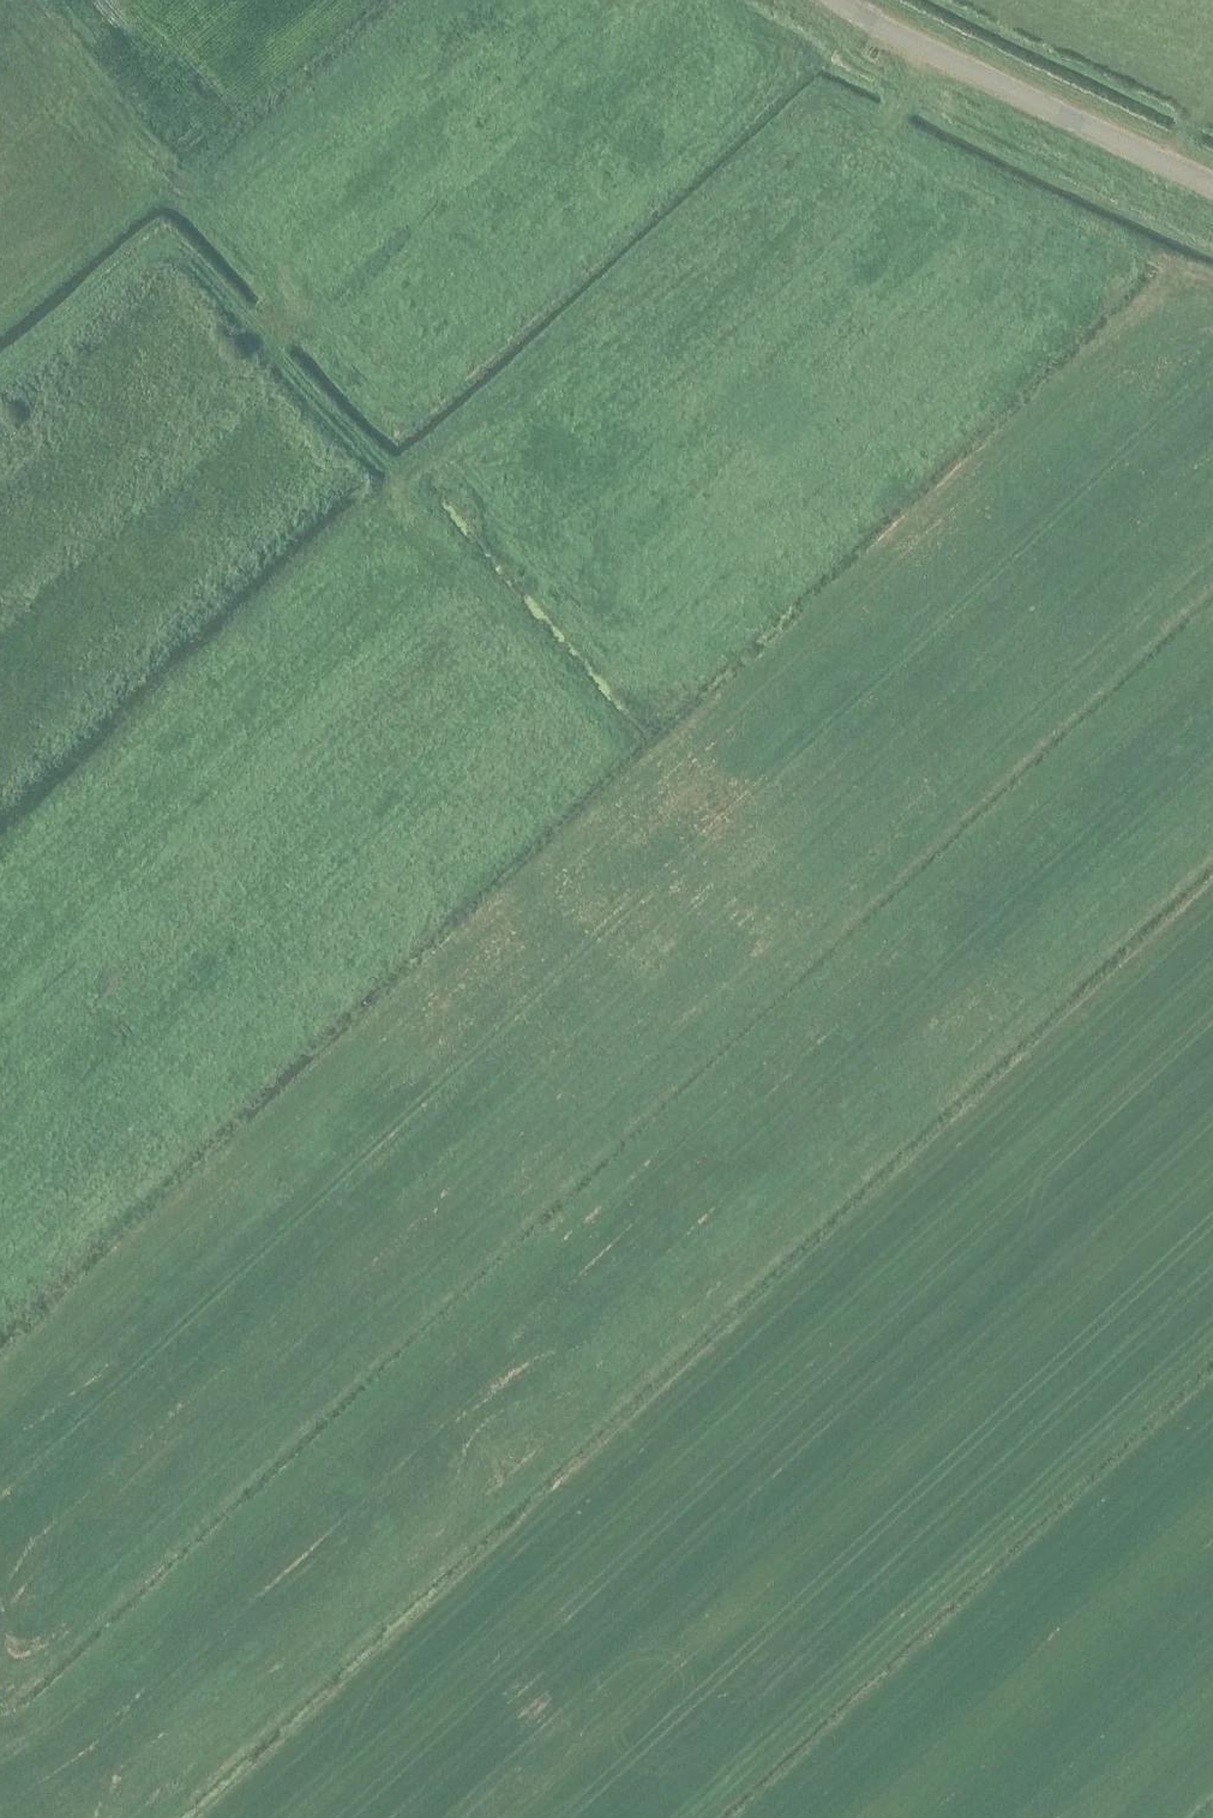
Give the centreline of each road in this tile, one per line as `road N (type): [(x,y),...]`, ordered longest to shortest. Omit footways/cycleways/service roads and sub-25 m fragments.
road 1 (tertiary): [(1212,187),(834,0)]

